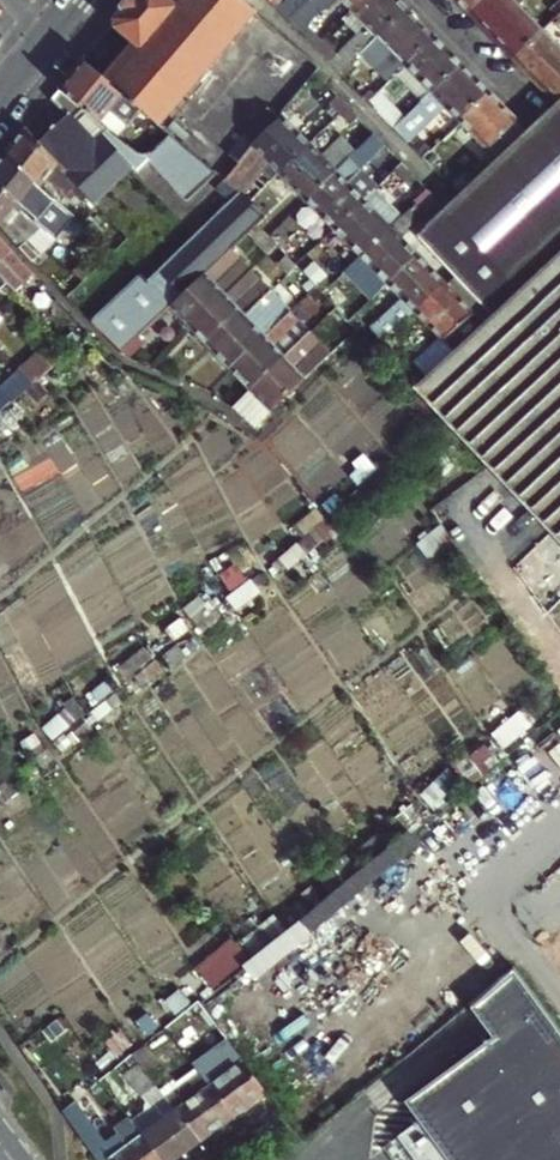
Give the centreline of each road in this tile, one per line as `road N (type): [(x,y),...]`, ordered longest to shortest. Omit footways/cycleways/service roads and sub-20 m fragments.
road 1 (residential): [(427,0),(532,103)]
road 2 (residential): [(78,0),(0,97)]

